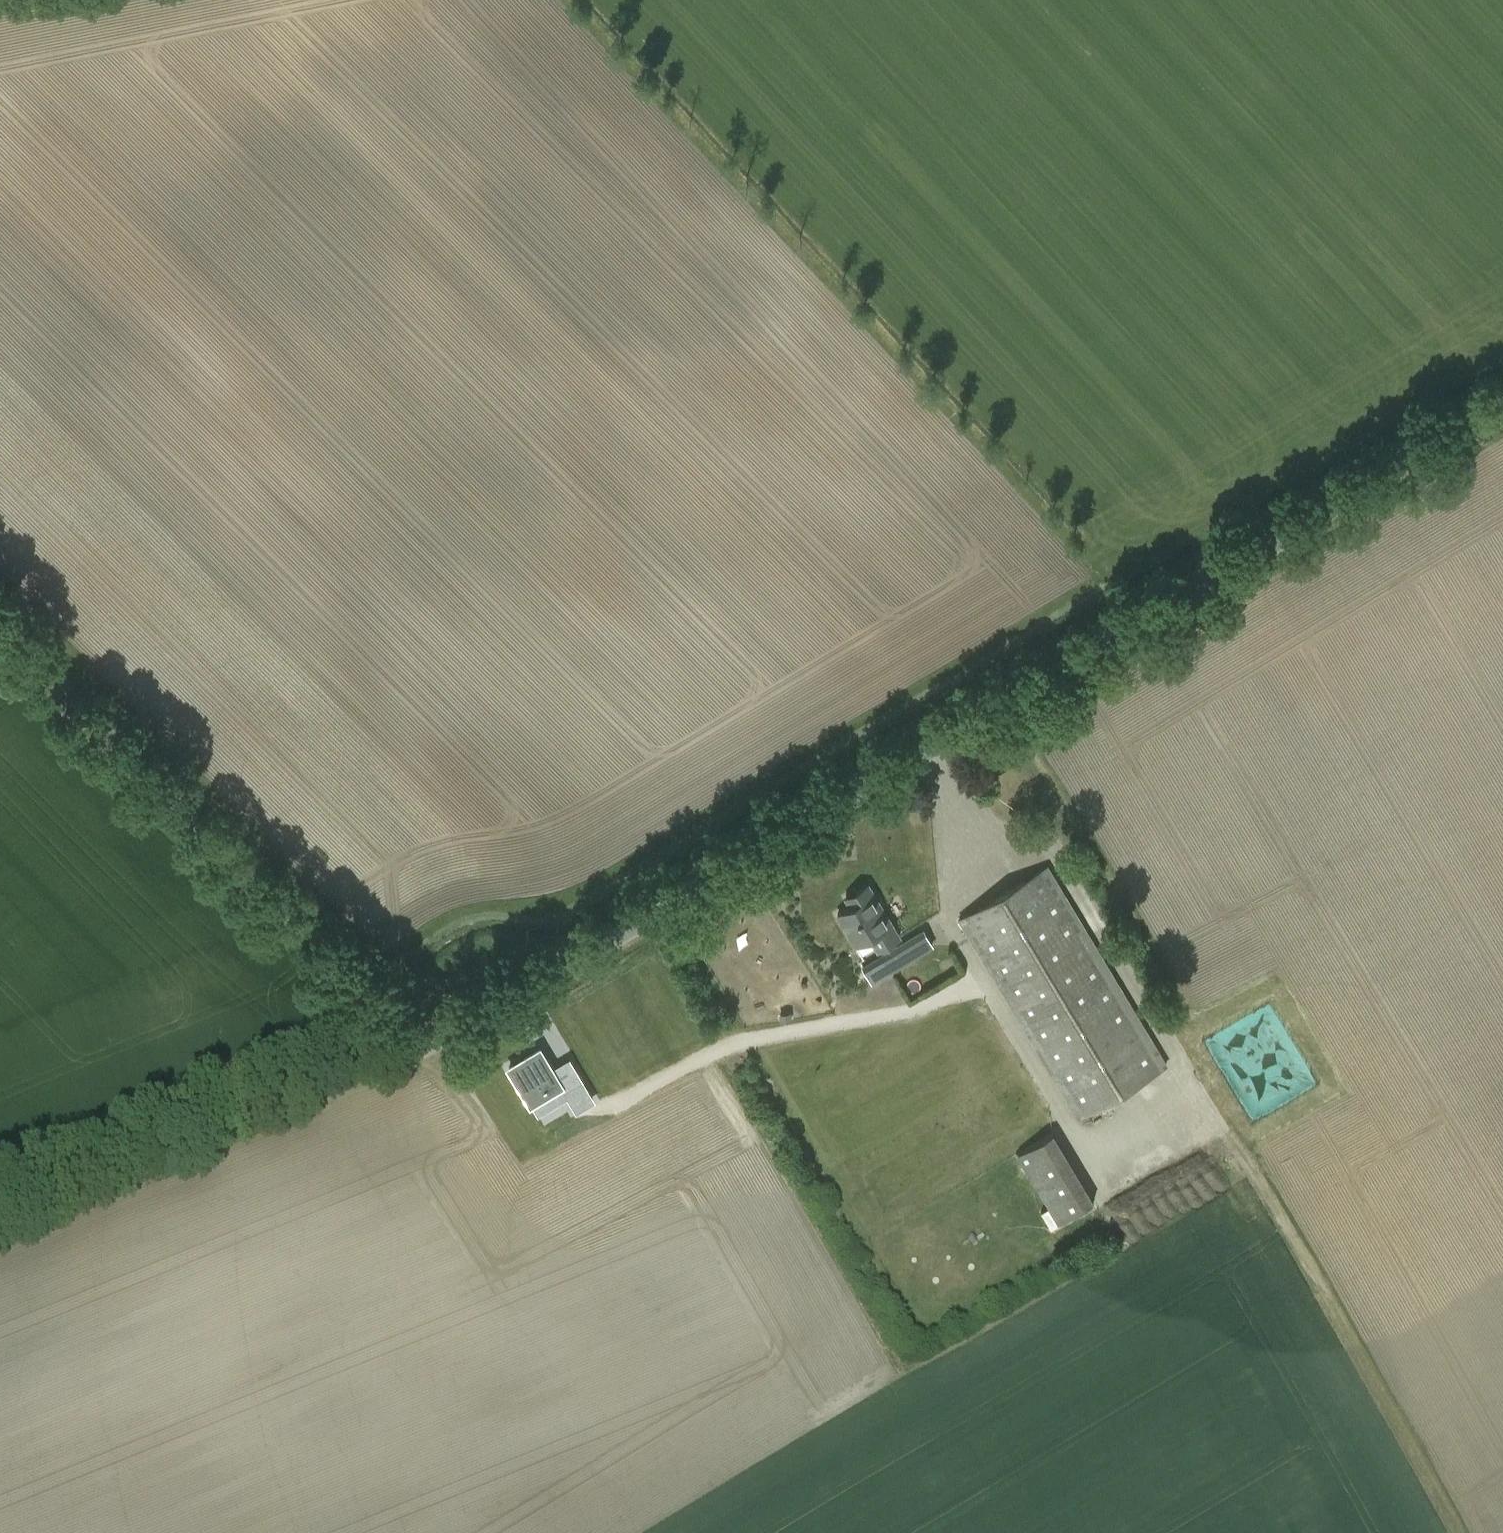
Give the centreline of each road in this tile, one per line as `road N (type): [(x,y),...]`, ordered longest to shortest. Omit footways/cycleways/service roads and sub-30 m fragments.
road 1 (unclassified): [(415,1052),(1502,412)]
road 2 (unclassified): [(415,1052),(0,630)]
road 3 (unclassified): [(0,1224),(415,1052)]

